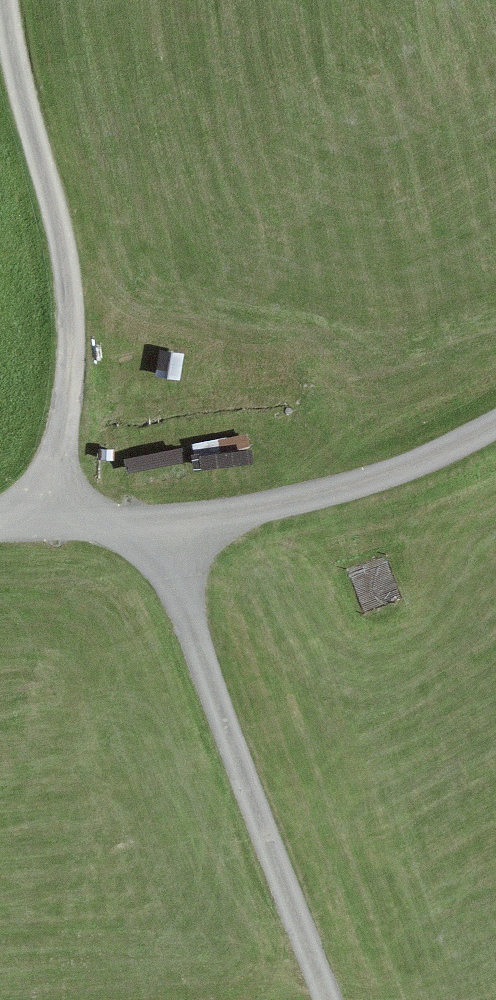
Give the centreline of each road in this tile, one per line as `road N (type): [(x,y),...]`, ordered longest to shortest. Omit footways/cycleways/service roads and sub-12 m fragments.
road 1 (track): [(4,0),(16,92),(73,312),(45,521)]
road 2 (track): [(336,999),(153,518)]
road 3 (unclassified): [(0,522),(153,518),(389,473),(495,420)]

